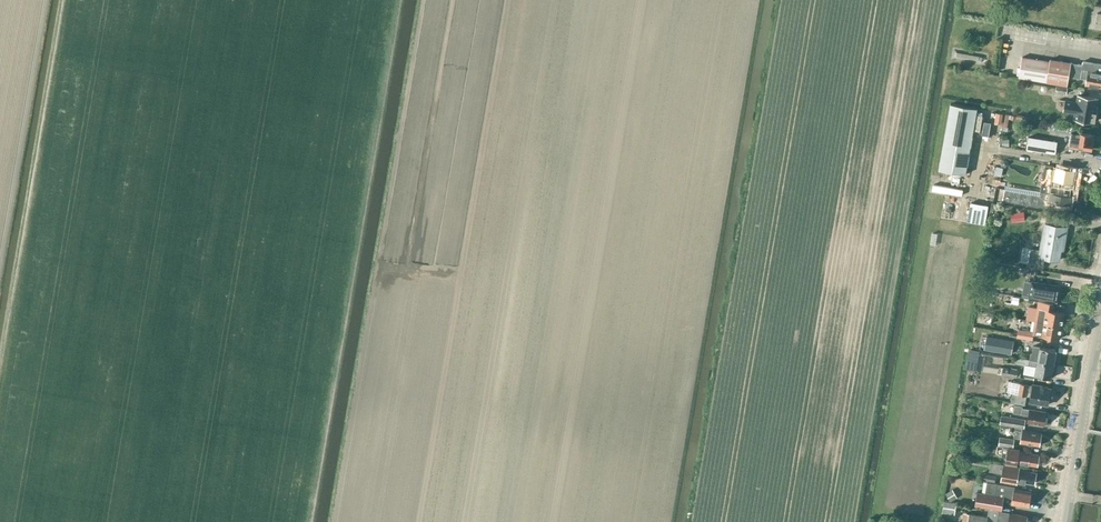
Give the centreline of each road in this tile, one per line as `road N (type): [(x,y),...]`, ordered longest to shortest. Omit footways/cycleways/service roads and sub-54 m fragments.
road 1 (tertiary): [(1062,521),(1100,302)]

